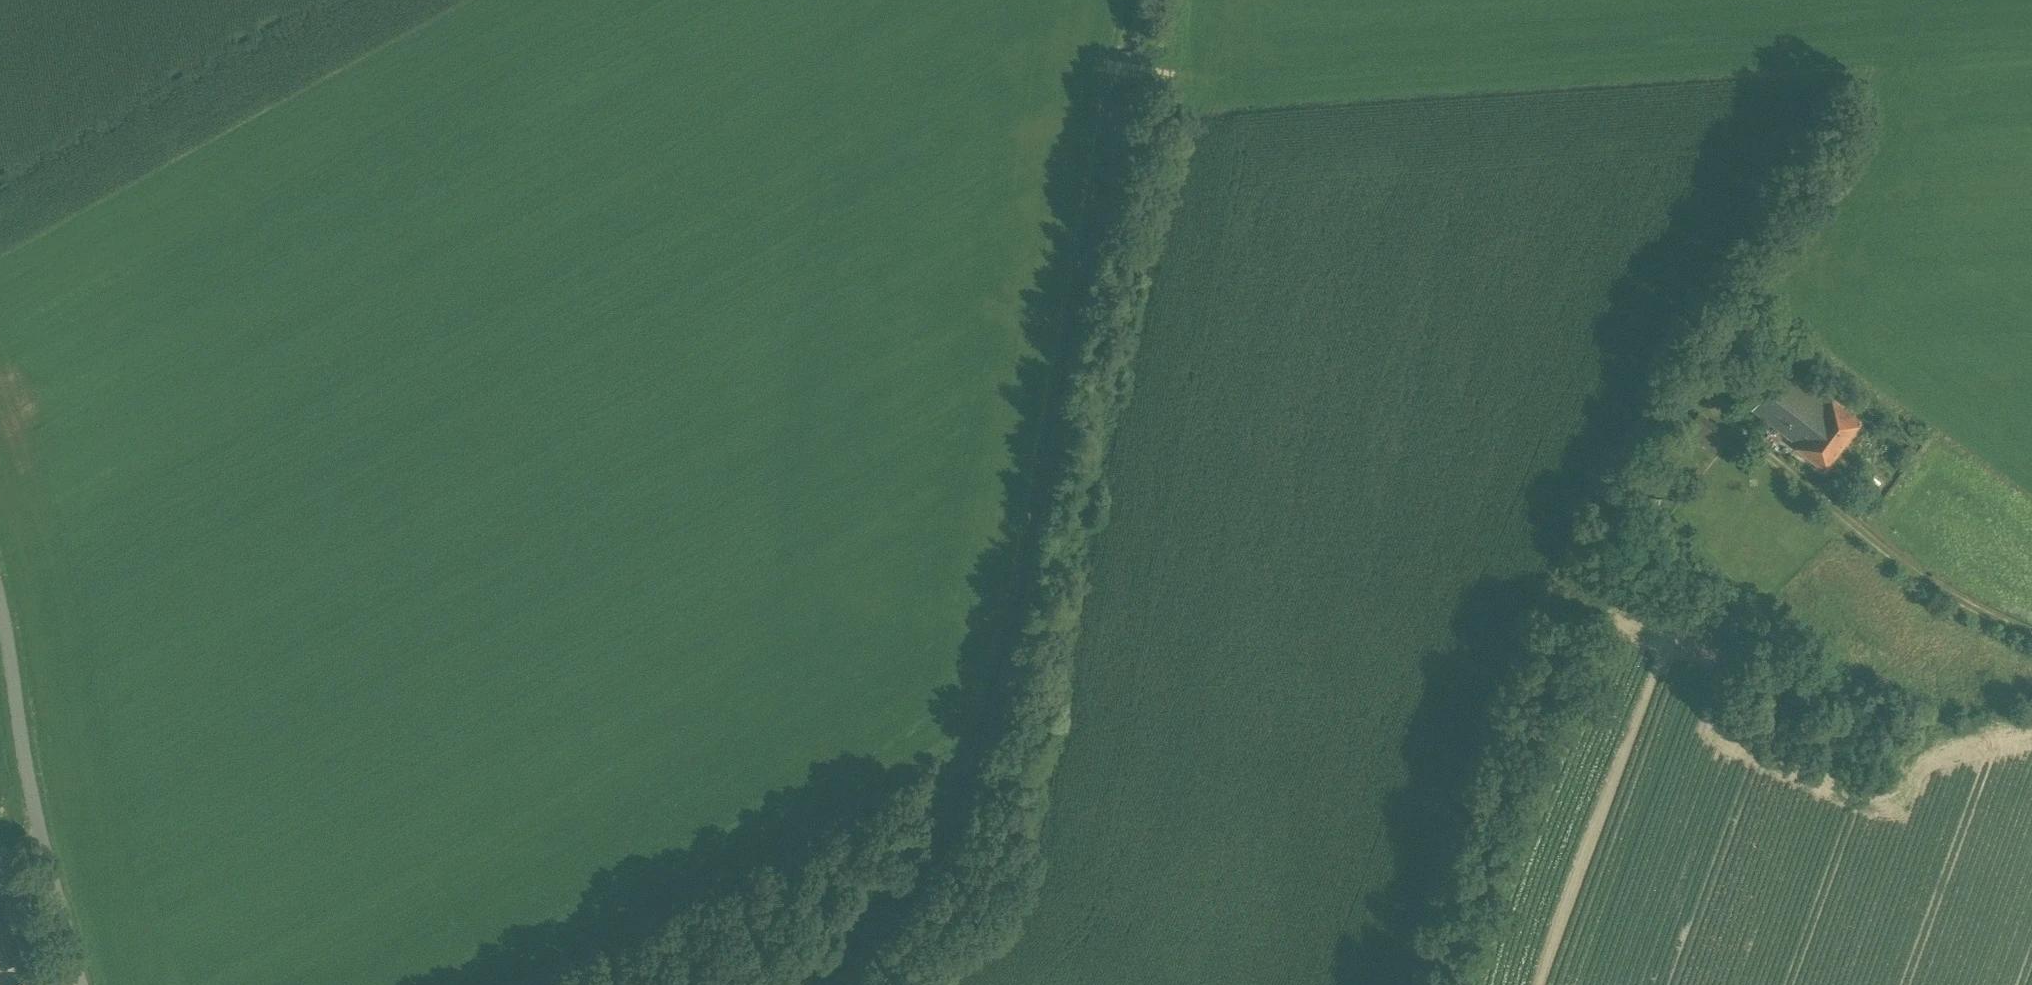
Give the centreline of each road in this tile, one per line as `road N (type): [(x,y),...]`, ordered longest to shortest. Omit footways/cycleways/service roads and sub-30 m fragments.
road 1 (unclassified): [(81,984),(32,797),(0,597)]

